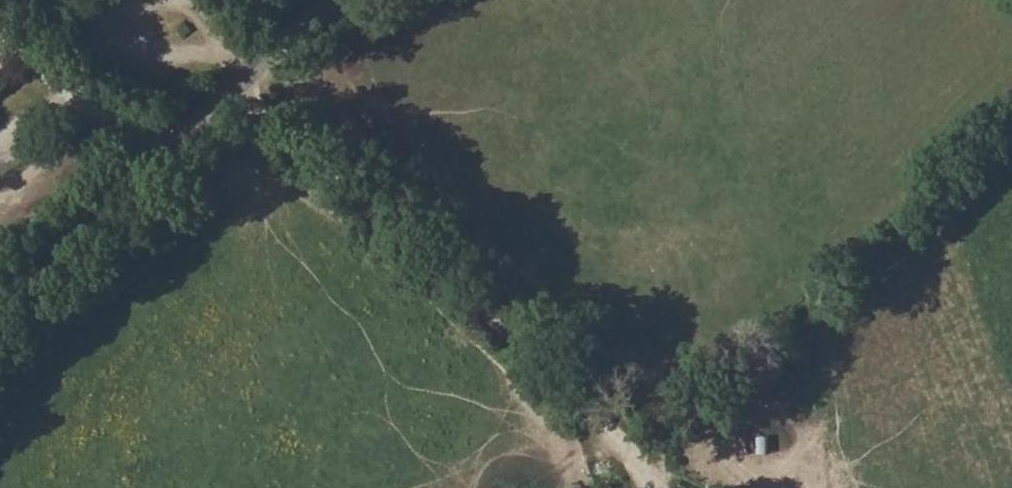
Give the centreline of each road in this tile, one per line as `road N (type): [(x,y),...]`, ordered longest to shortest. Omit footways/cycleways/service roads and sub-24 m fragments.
road 1 (tertiary): [(0,299),(330,0)]
road 2 (track): [(0,24),(154,162)]

